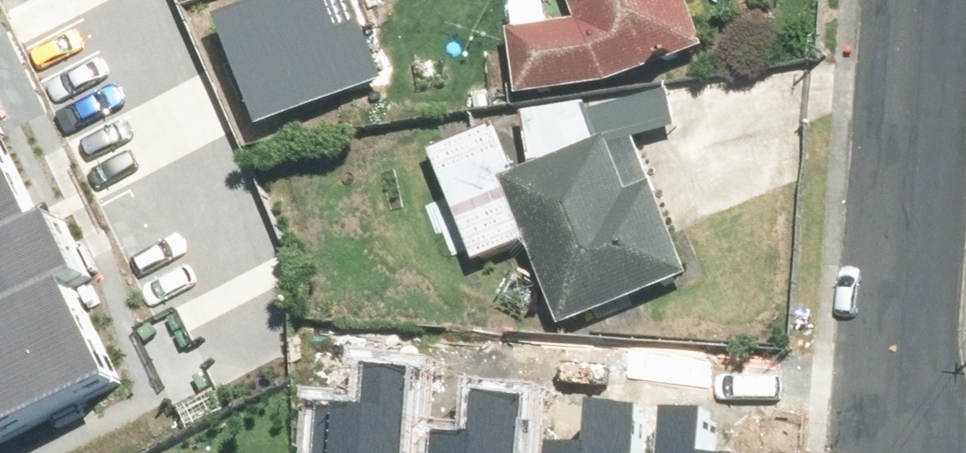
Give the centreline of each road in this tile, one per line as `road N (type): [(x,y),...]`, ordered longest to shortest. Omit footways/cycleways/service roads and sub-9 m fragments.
road 1 (residential): [(933,0),(906,452)]

